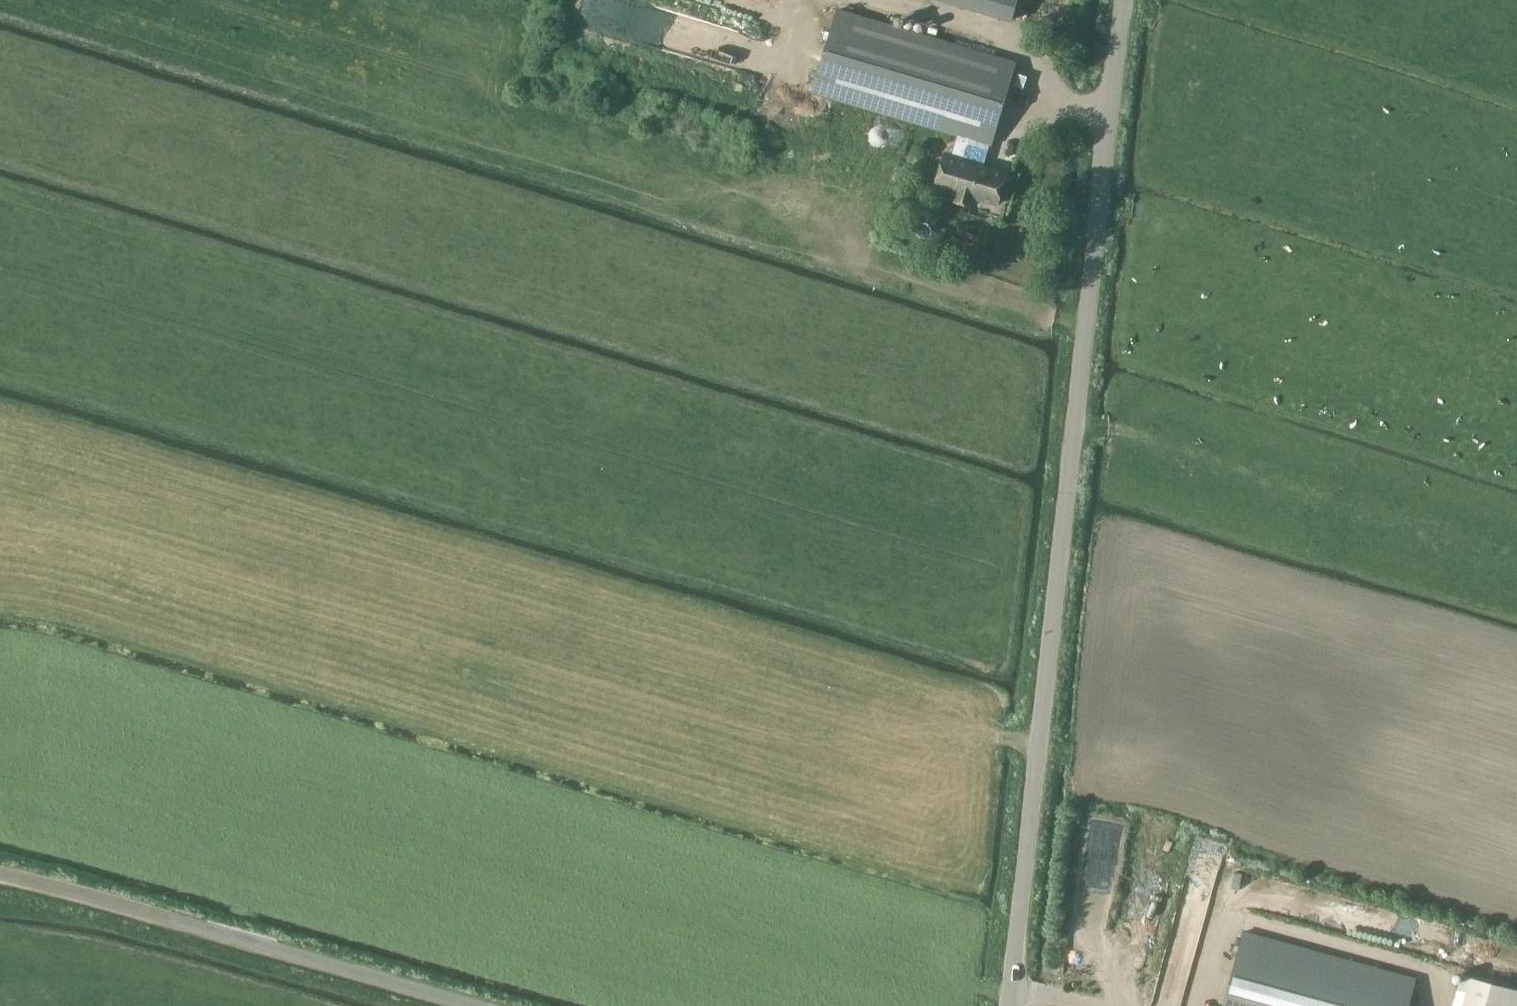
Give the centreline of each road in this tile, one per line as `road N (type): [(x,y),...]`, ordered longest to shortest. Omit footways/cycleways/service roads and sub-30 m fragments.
road 1 (unclassified): [(1009,1005),(1094,0)]
road 2 (unclassified): [(0,888),(71,899),(452,1005)]

